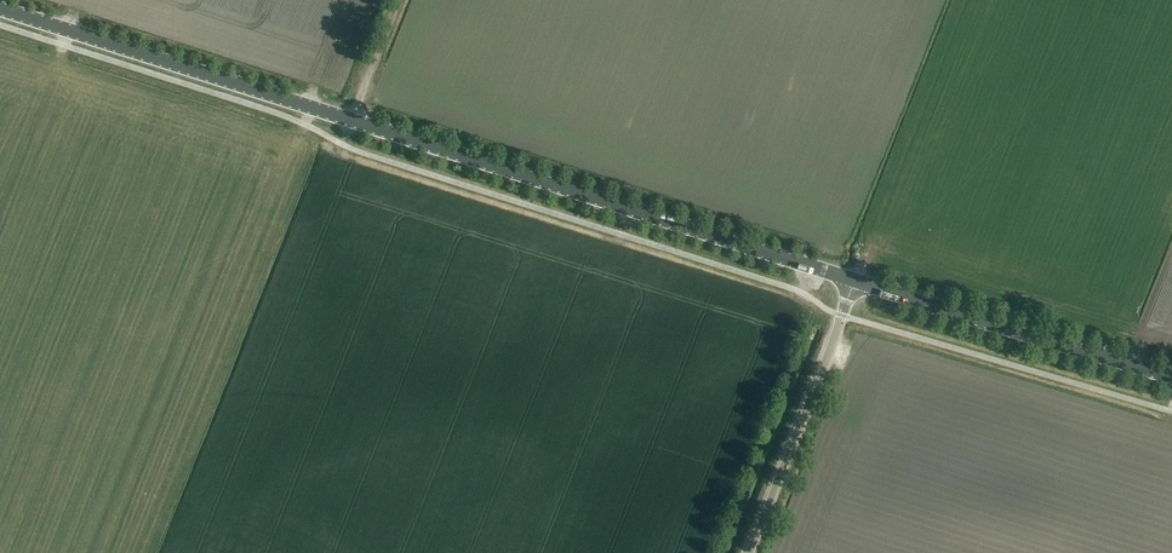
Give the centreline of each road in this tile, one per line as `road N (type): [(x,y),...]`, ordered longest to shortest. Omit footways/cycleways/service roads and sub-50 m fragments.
road 1 (tertiary): [(854,280),(0,7)]
road 2 (tertiary): [(1171,375),(854,280)]
road 3 (unclassified): [(749,552),(854,280)]
road 4 (track): [(341,144),(399,0)]

